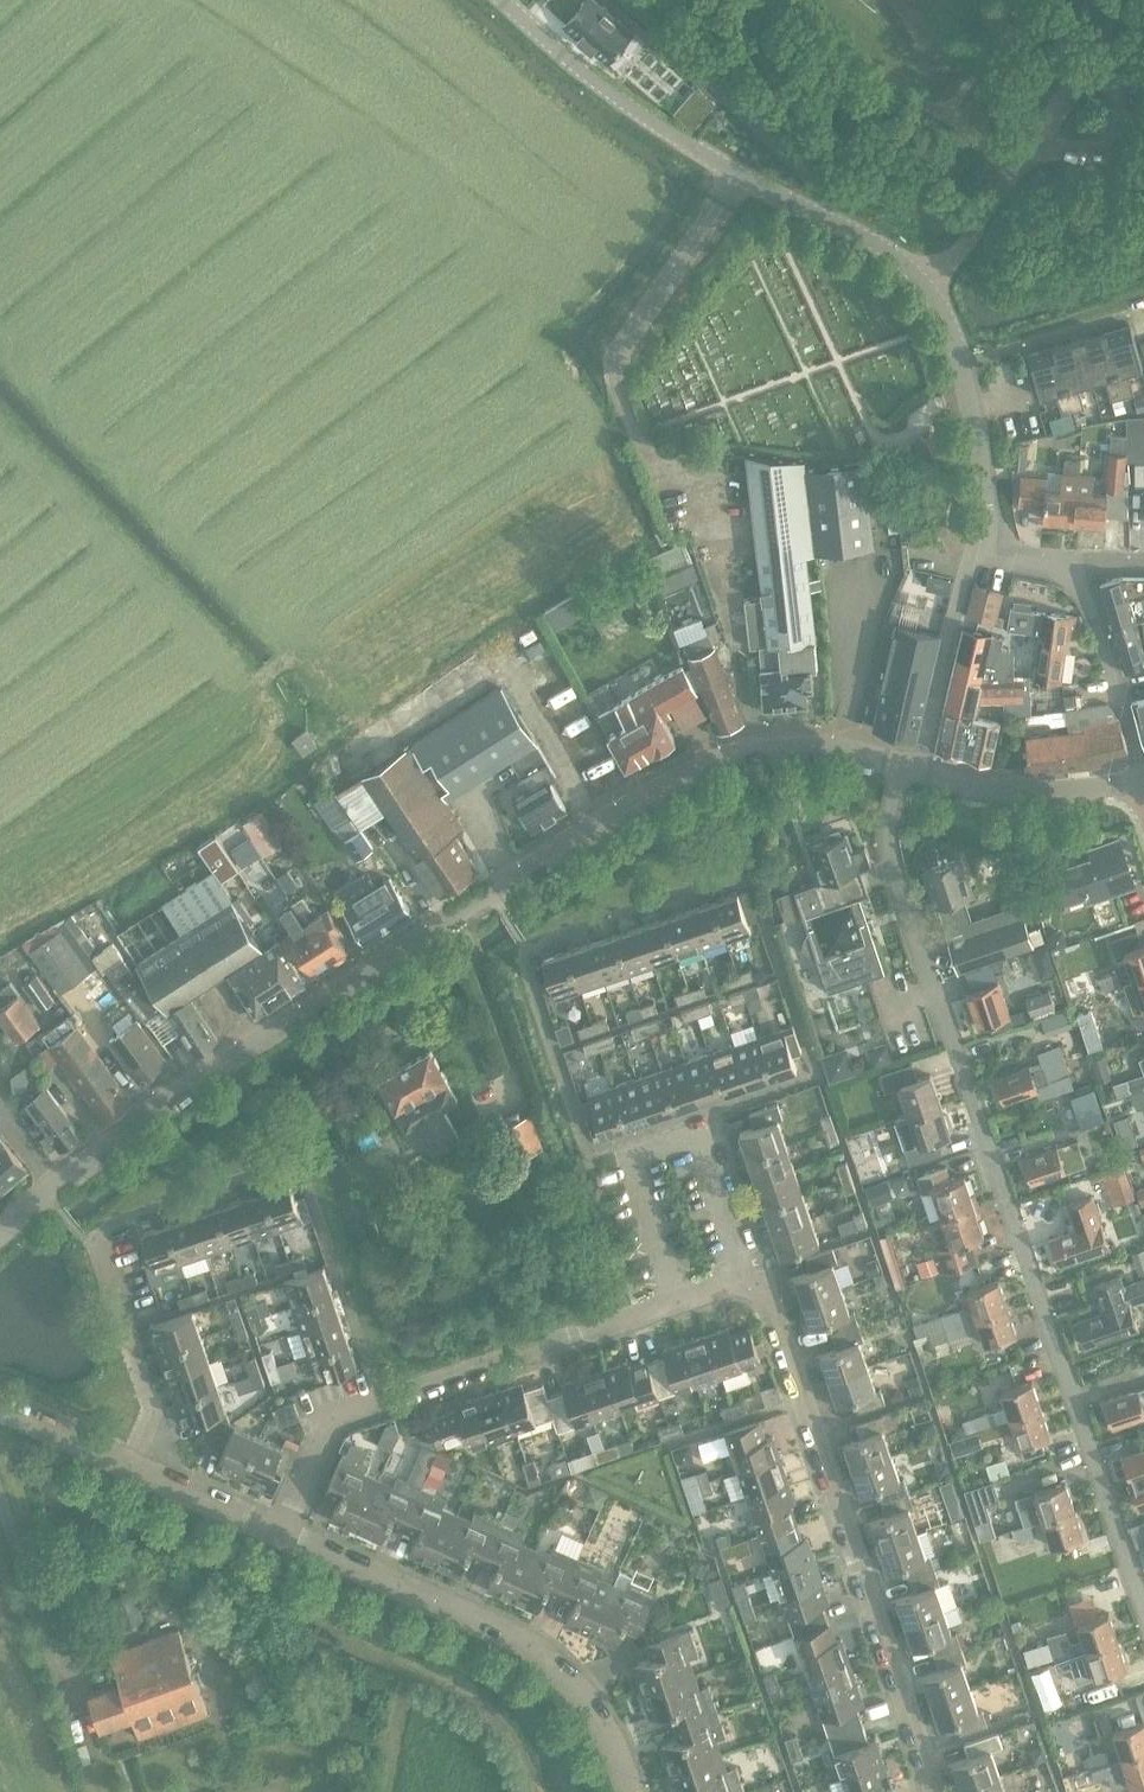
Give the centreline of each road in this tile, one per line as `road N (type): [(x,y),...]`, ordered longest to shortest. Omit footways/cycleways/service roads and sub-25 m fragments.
road 1 (residential): [(55,1186),(265,1034),(714,759),(791,741),(906,764)]
road 2 (residential): [(1143,1608),(889,842),(906,764)]
road 3 (unclassified): [(988,546),(983,452),(955,340),(926,283),(897,257),(648,118),(502,0)]
road 4 (residential): [(934,1791),(765,1287),(750,1281)]
road 5 (residential): [(283,1534),(330,1421),(678,1301)]
road 6 (residential): [(634,1791),(614,1740),(552,1651),(283,1534)]
road 7 (residential): [(128,1469),(153,1411),(96,1242)]
road 8 (unclassified): [(918,767),(964,582),(988,546)]
road 9 (residential): [(678,1301),(630,1157),(702,1134)]
road 10 (residential): [(918,767),(1018,791),(1136,781)]
road 11 (residential): [(1143,763),(1075,565)]
road 12 (residential): [(283,1534),(128,1469)]
road 13 (residential): [(750,1281),(702,1134)]
road 14 (residential): [(128,1469),(0,1410)]

